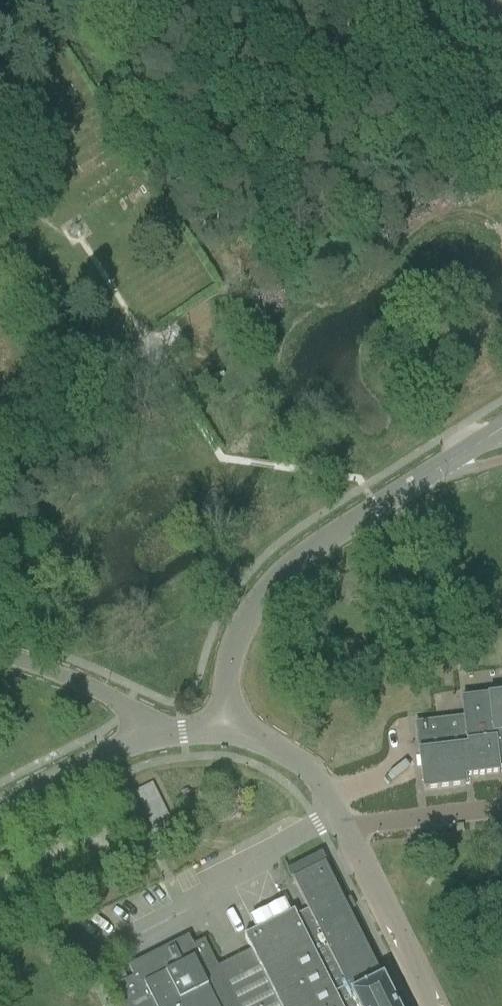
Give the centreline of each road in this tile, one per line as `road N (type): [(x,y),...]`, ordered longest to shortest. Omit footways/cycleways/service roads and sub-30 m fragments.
road 1 (unclassified): [(501,431),(326,536),(253,605),(223,682),(221,730)]

